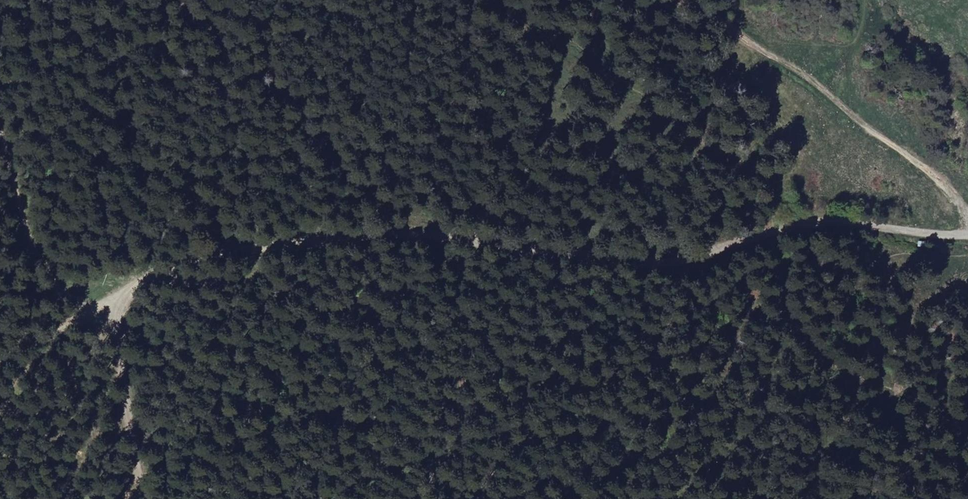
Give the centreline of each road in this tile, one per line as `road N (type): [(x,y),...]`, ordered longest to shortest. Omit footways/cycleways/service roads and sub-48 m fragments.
road 1 (track): [(967,233),(818,222),(690,267),(495,239),(359,240),(227,256),(0,366)]
road 2 (track): [(967,212),(889,138),(789,65),(665,0)]
road 3 (track): [(47,277),(0,89)]
road 4 (track): [(148,498),(101,314)]

